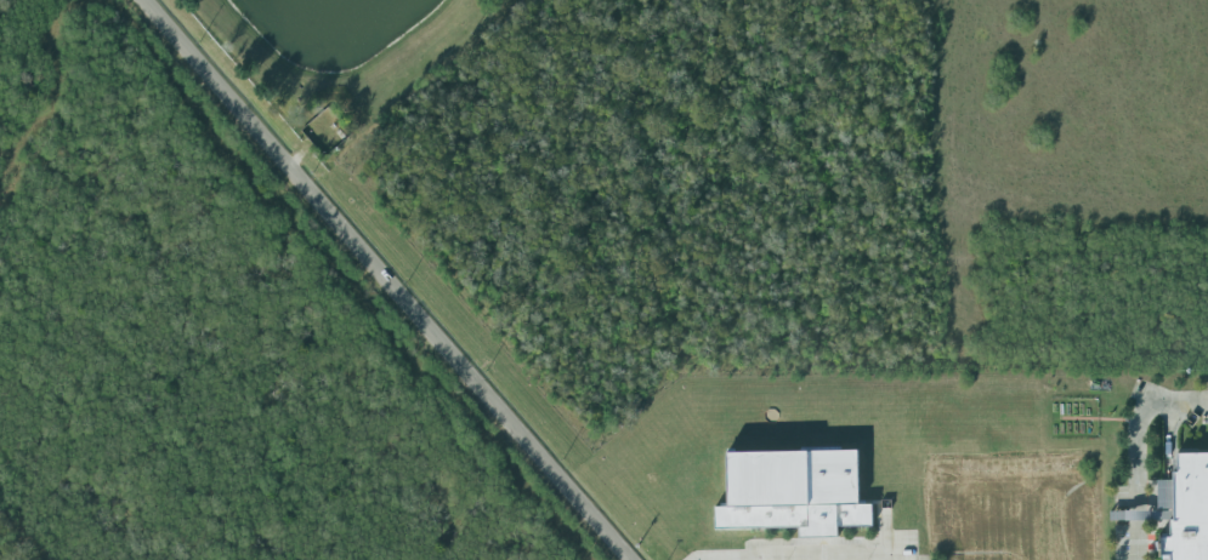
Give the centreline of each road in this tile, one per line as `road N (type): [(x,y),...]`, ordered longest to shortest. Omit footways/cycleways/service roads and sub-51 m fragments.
road 1 (tertiary): [(631,559),(569,476),(155,0)]

